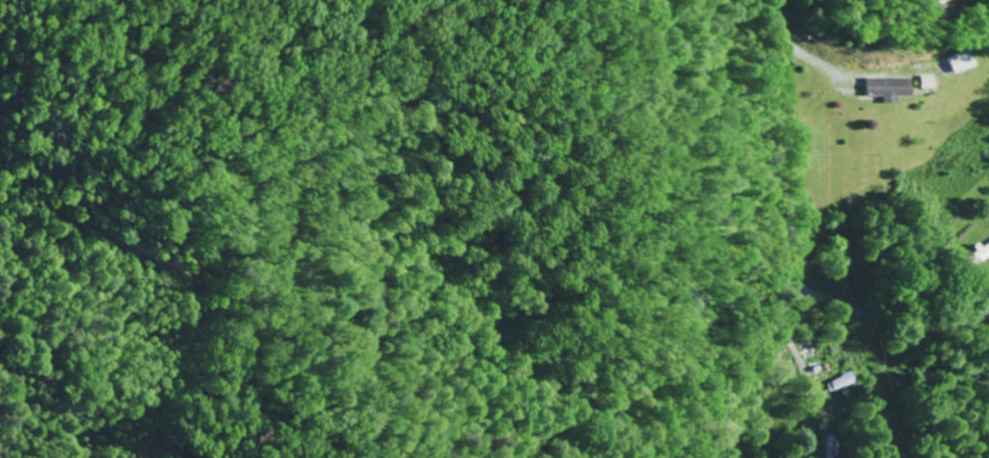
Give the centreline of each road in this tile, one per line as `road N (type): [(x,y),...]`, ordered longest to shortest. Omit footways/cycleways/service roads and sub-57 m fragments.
road 1 (residential): [(772,0),(791,187),(790,272),(735,418),(738,457)]
road 2 (residential): [(788,285),(922,330),(958,329),(988,314)]

